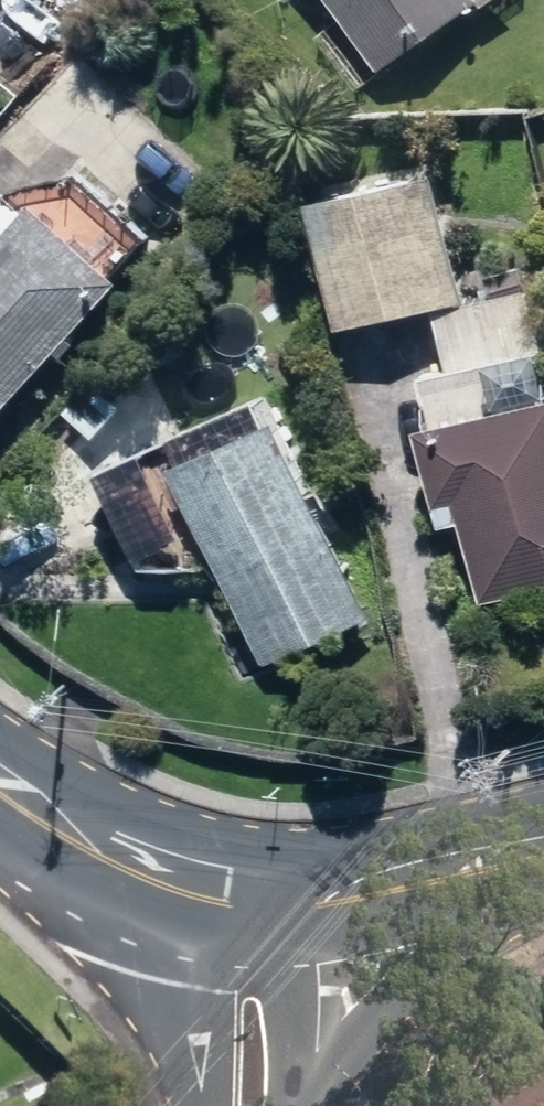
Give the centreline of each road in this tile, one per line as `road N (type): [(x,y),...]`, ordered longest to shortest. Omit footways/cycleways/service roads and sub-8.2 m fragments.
road 1 (tertiary): [(543,869),(407,988),(317,1105)]
road 2 (tertiary): [(224,903),(369,884),(543,848)]
road 3 (tertiary): [(0,787),(64,837),(224,903)]
road 4 (tertiary): [(224,903),(281,982),(295,1074),(287,1105)]
road 5 (tertiary): [(198,1105),(191,991),(224,903)]

